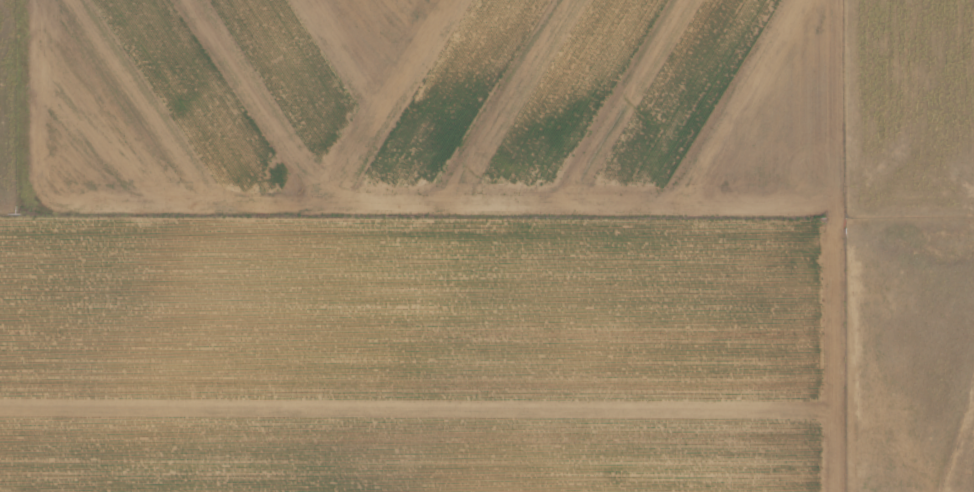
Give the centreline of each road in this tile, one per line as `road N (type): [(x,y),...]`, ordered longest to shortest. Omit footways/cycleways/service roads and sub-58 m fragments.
road 1 (residential): [(37,384),(37,0)]

